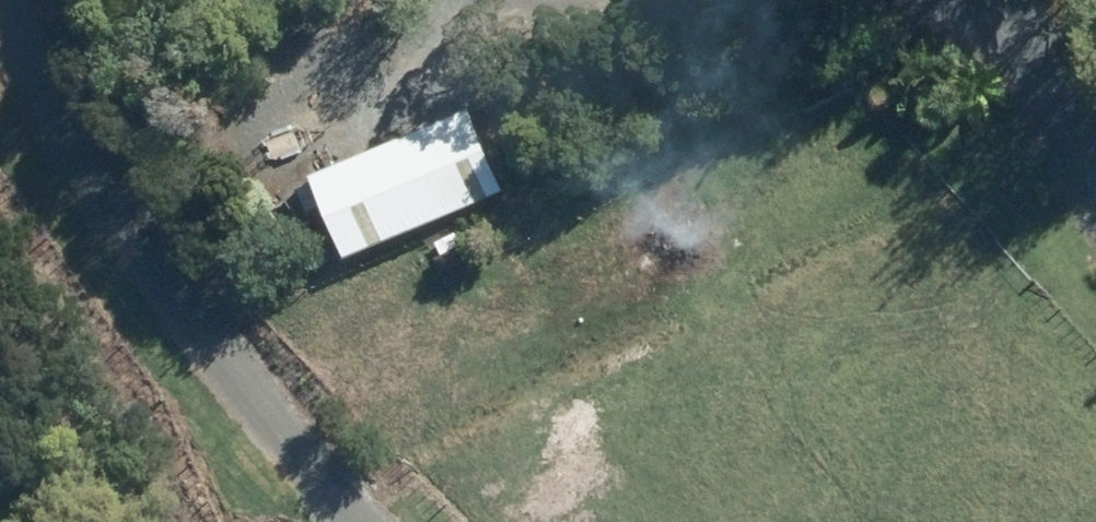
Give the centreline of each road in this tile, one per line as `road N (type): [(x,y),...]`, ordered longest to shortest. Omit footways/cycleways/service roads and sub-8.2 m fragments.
road 1 (track): [(5,0),(364,521)]
road 2 (track): [(453,0),(259,194)]
road 3 (track): [(1095,169),(1009,21),(934,0)]

